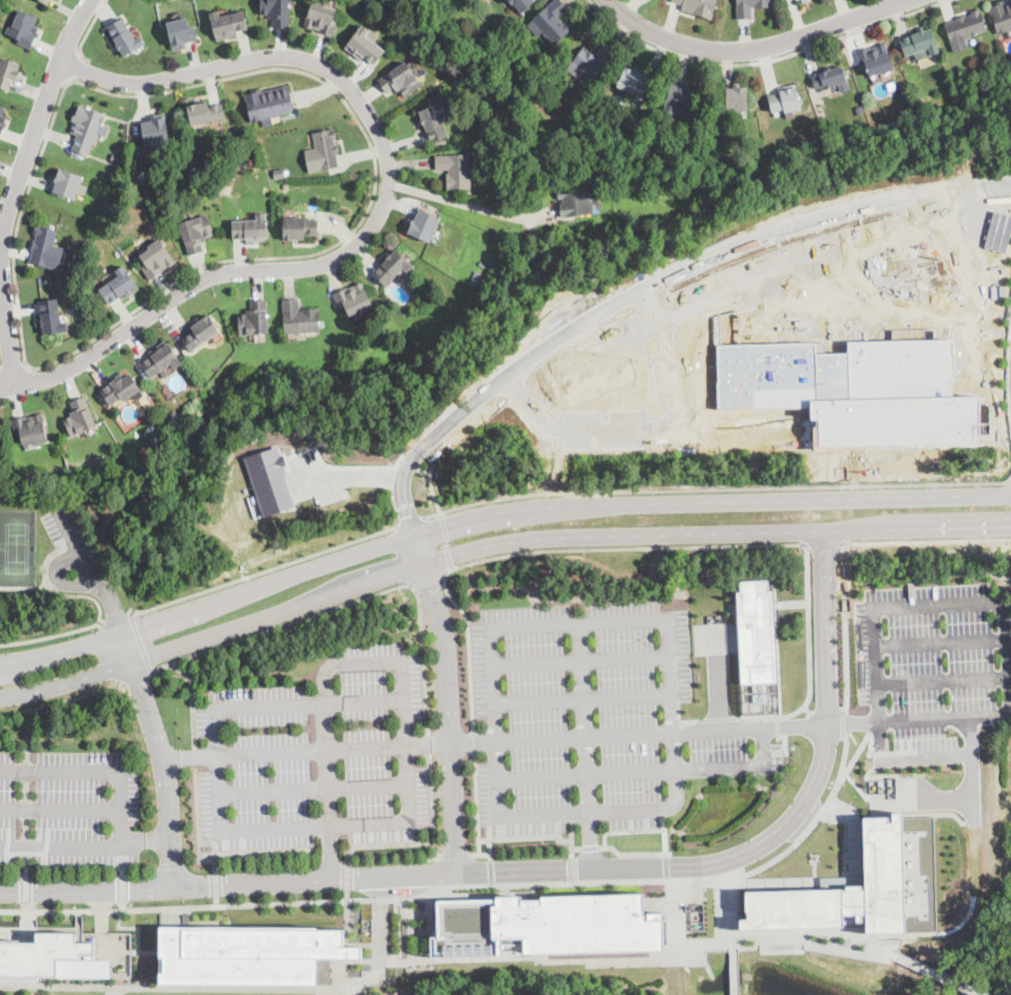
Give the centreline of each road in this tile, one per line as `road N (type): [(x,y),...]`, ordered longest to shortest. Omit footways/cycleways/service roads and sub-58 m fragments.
road 1 (residential): [(0,389),(79,366),(190,289),(236,271),(333,263),(362,242),(382,209),(389,175),(384,142),(364,106),(313,61),(251,61),(132,86),(58,62)]
road 2 (residential): [(411,537),(401,487),(418,451),(567,331),(705,254),(836,212),(1010,184)]
road 3 (residential): [(455,874),(719,862),(765,843),(788,823),(819,769),(826,726),(821,531)]
road 4 (secondary): [(1010,494),(551,507),(411,537)]
road 5 (secondary): [(421,564),(534,538),(1010,526)]
road 6 (residential): [(16,387),(0,248),(58,62),(92,0)]
road 7 (residential): [(455,874),(443,647),(411,537)]
road 8 (residential): [(609,0),(666,38),(736,52),(790,43),(910,0)]
road 9 (secondary): [(130,662),(421,564)]
road 10 (secondary): [(411,537),(122,637)]
road 11 (residential): [(170,886),(455,874)]
road 12 (residential): [(130,662),(162,761),(170,886)]
road 13 (residential): [(0,888),(170,886)]
road 14 (secondary): [(0,697),(130,662)]
road 15 (secondary): [(122,637),(0,664)]

